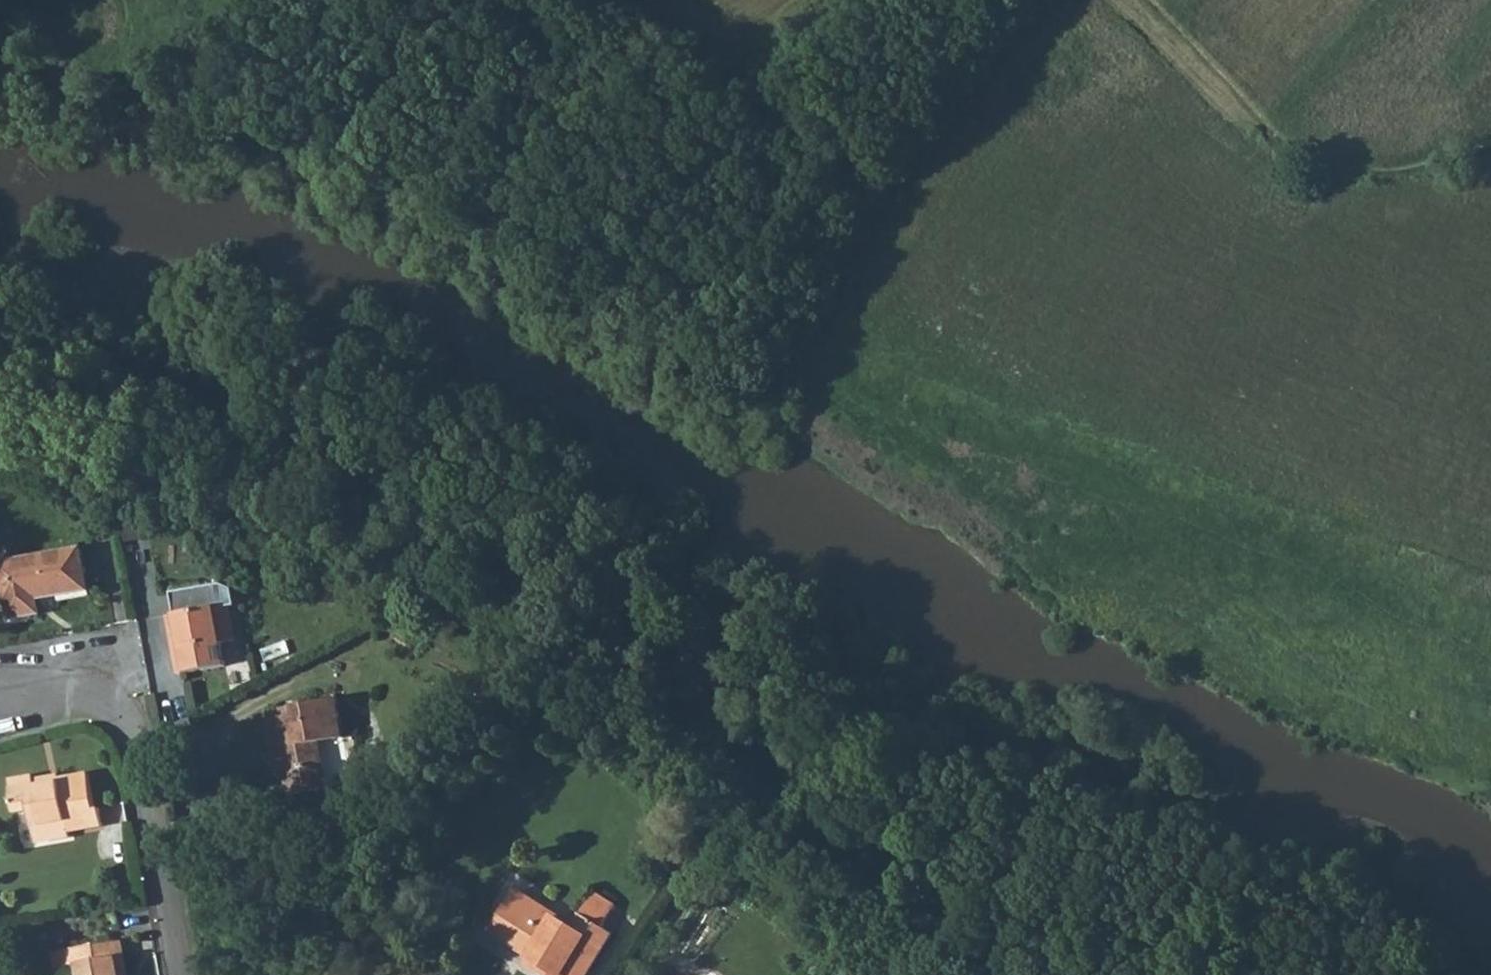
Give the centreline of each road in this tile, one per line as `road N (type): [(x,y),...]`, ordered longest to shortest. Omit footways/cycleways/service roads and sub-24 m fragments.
road 1 (track): [(570,670),(241,974)]
road 2 (residential): [(185,974),(136,713),(97,694),(0,710)]

